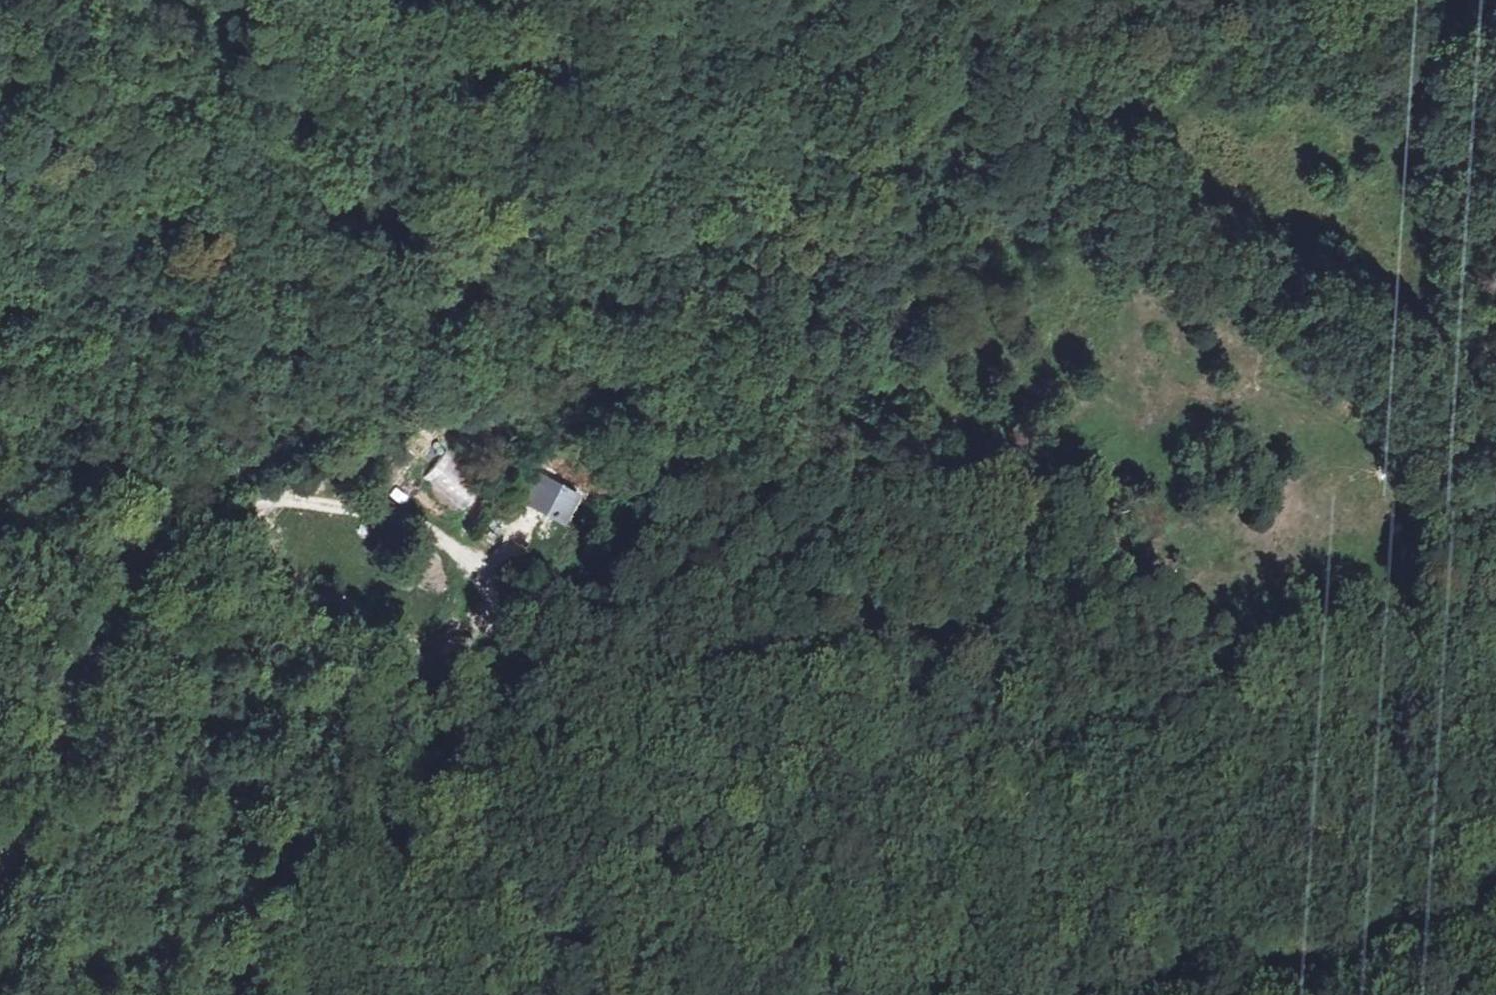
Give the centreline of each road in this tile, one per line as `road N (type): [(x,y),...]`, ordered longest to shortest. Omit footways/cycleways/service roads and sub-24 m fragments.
road 1 (track): [(38,786),(79,766),(286,758),(444,733),(606,747),(836,809),(1098,780),(1230,705),(1495,623)]
road 2 (unclassified): [(776,0),(740,37),(702,125),(610,179),(539,258),(359,399),(205,491),(163,532),(95,635),(0,880)]
road 3 (track): [(1488,0),(1466,92),(1463,228),(1478,307),(1495,343)]

